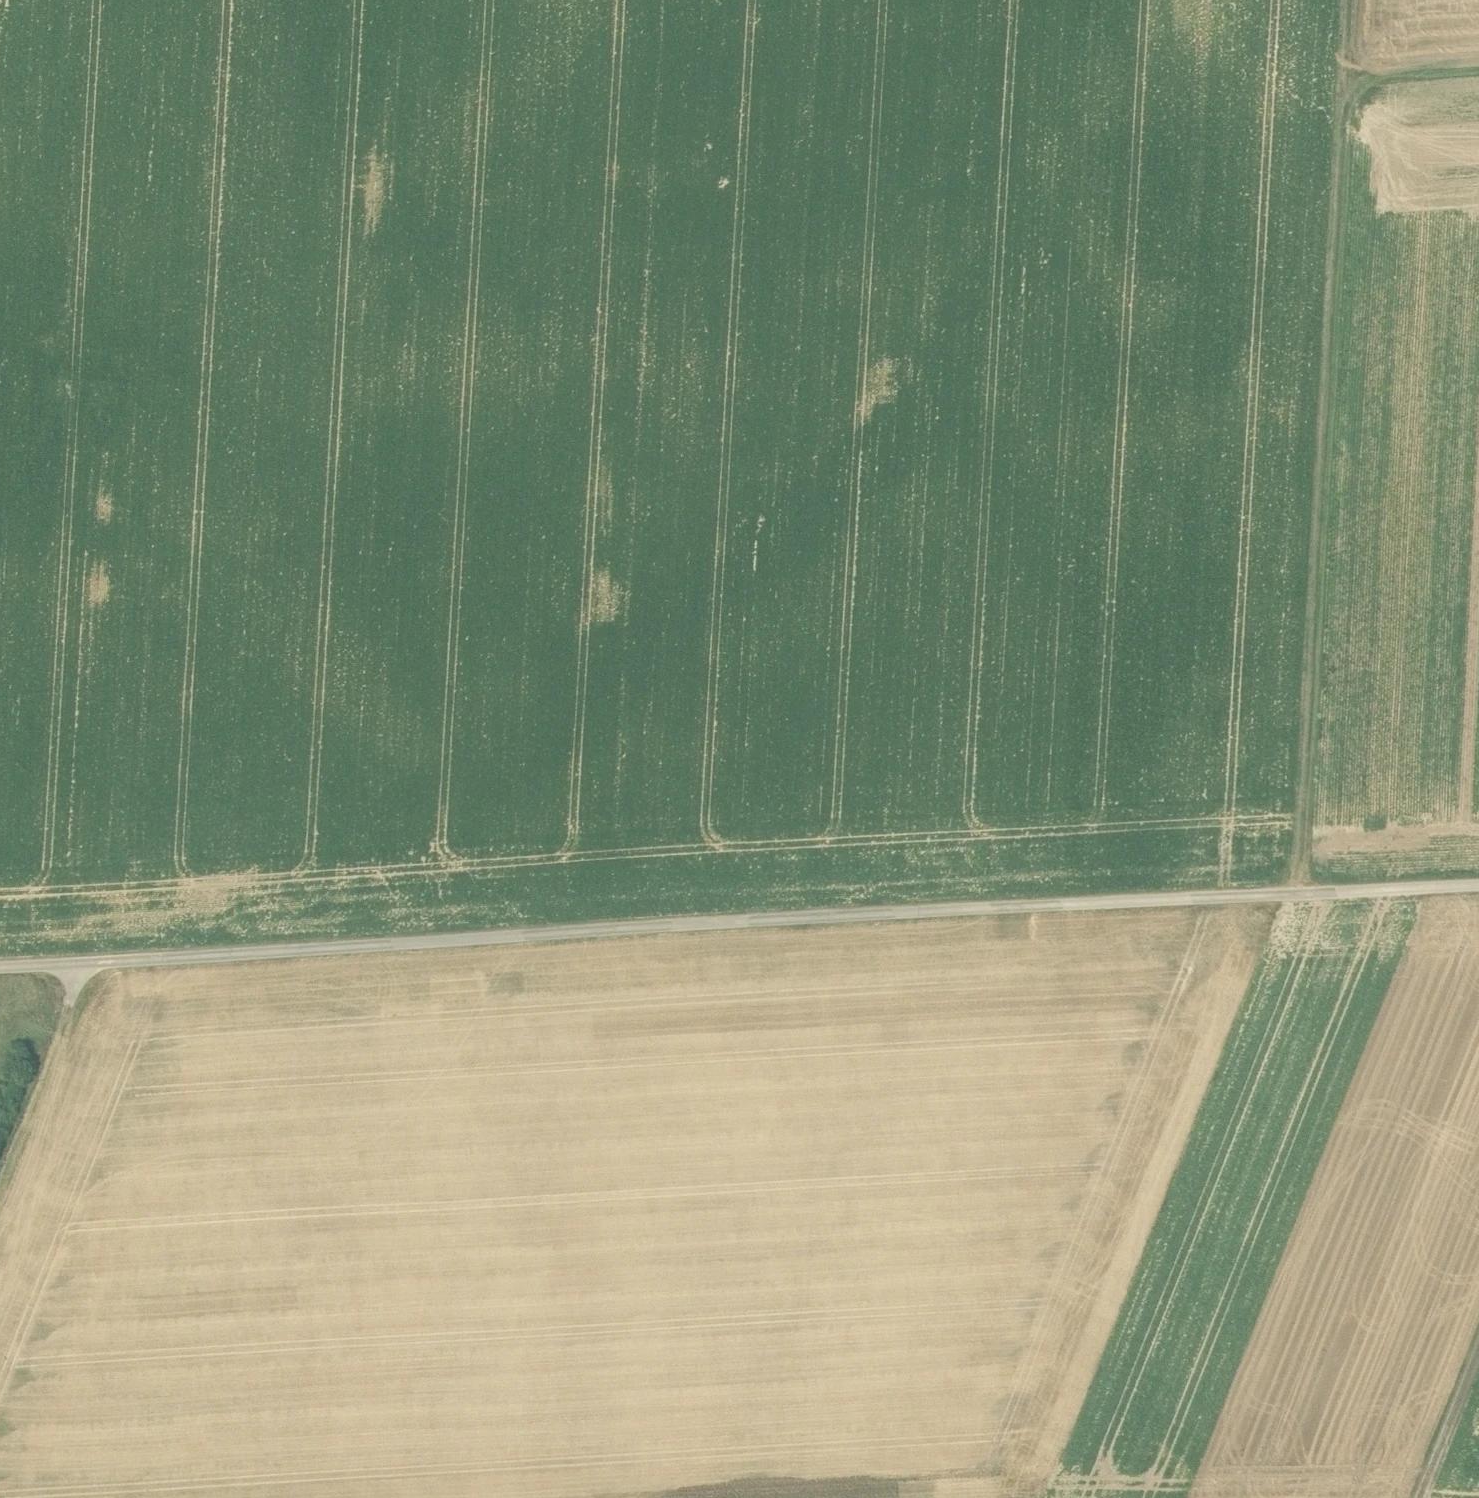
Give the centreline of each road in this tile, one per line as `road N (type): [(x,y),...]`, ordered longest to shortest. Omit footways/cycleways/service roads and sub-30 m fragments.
road 1 (track): [(0,967),(1478,888)]
road 2 (track): [(0,1179),(84,963)]
road 3 (track): [(1478,1339),(1421,1497)]

